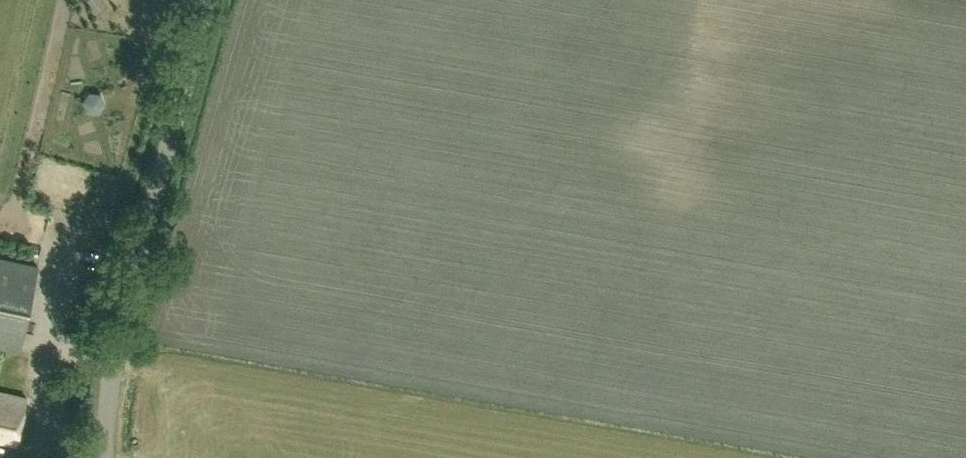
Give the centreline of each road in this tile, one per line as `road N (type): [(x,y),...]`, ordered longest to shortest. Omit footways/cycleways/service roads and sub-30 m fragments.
road 1 (unclassified): [(111,457),(123,350),(218,0)]

